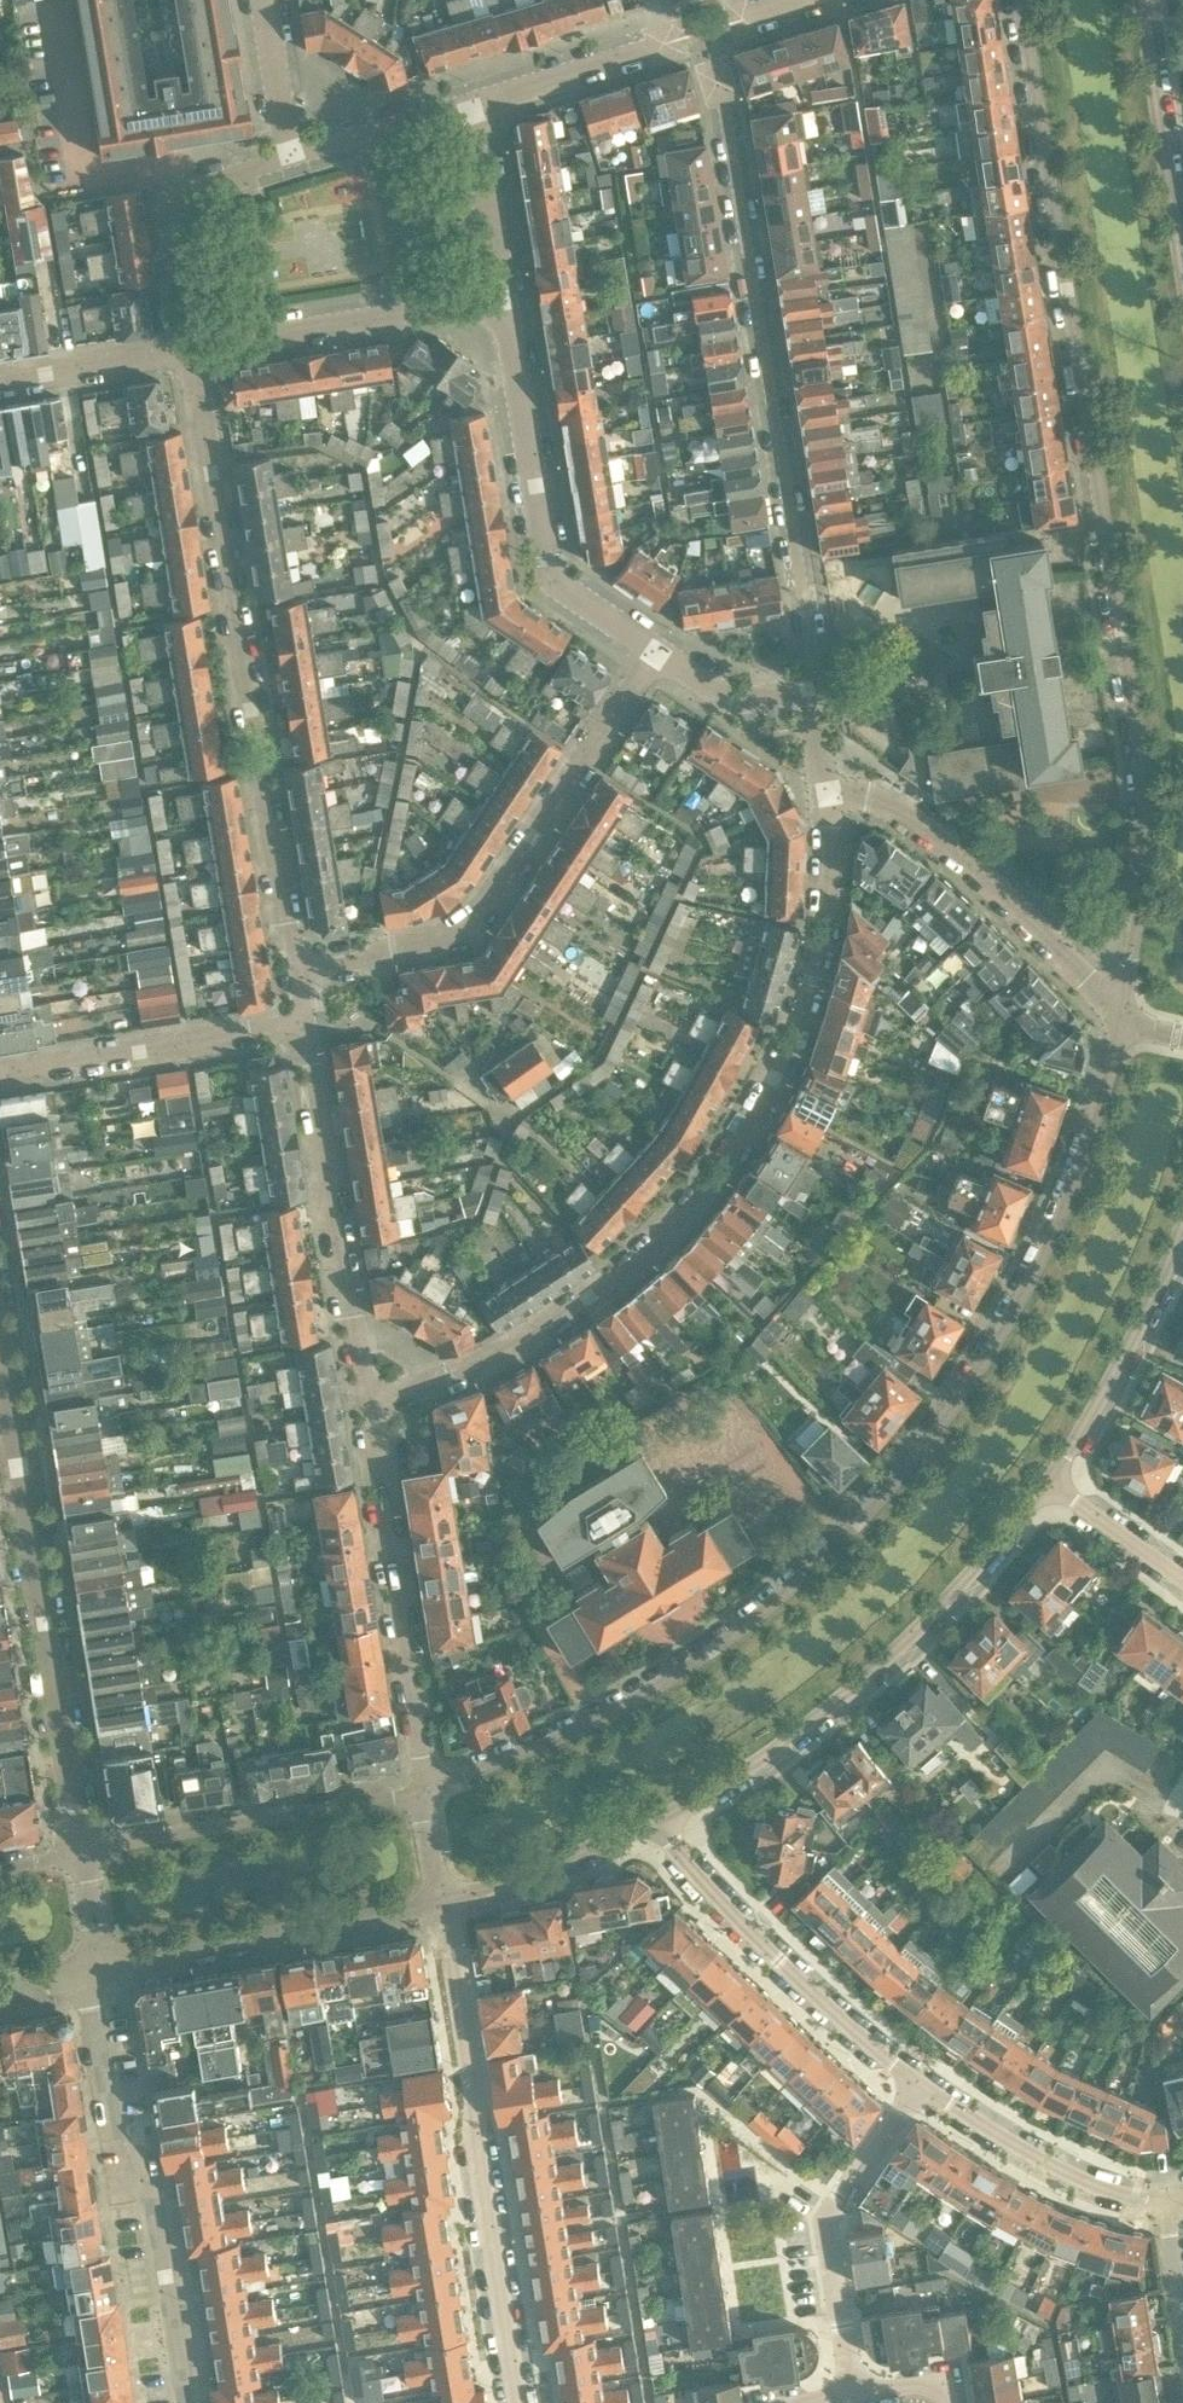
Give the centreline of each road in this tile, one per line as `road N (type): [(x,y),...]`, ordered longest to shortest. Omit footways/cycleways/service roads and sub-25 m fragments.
road 1 (residential): [(1125,1025),(1031,1270),(936,1432),(824,1554),(716,1647),(588,1723),(426,1791)]
road 2 (residential): [(1014,0),(1120,630),(1142,827),(1125,1025)]
road 3 (residential): [(363,1394),(522,1347),(616,1279),(696,1203),(757,1115),(807,998),(839,886),(840,778)]
road 4 (residential): [(831,700),(712,63)]
road 5 (residential): [(298,970),(192,349)]
road 6 (residential): [(660,1842),(893,1680),(1054,1488)]
road 7 (residential): [(655,652),(471,932),(298,970)]
road 8 (residential): [(82,1850),(0,1352)]
road 9 (residential): [(511,2402),(445,1907)]
road 10 (residential): [(187,2402),(154,2197),(110,2131),(92,1973)]
road 11 (residential): [(655,652),(556,580),(506,299)]
road 12 (residential): [(426,1791),(363,1394)]
road 13 (residential): [(1125,1025),(840,778)]
road 14 (residential): [(363,1394),(304,1026)]
road 15 (residential): [(92,1973),(445,1907)]
road 16 (residential): [(660,1842),(914,2095)]
road 17 (residential): [(426,1791),(82,1850)]
road 18 (residential): [(506,299),(192,349)]
road 19 (residential): [(0,1073),(304,1026)]
road 20 (residential): [(192,349),(173,200),(189,186),(292,156)]
road 21 (residential): [(914,2095),(1049,2179),(1165,2206)]
road 22 (residential): [(1054,1488),(1133,1392),(1182,1296)]
road 23 (residential): [(1182,223),(1143,0)]
road 24 (residential): [(445,1907),(532,1888),(660,1842)]
road 25 (residential): [(472,104),(671,38)]
road 26 (residential): [(472,104),(506,299)]
road 27 (residential): [(832,2266),(833,2219),(914,2095)]
road 28 (residential): [(0,381),(192,349)]
road 29 (residential): [(831,700),(761,713),(655,652)]
road 30 (residential): [(292,156),(472,104)]
road 31 (residential): [(292,156),(264,0)]
road 32 (residential): [(1182,1580),(1054,1488)]
road 33 (residential): [(851,2402),(832,2266)]
road 34 (residential): [(92,1973),(96,1929),(82,1850)]

